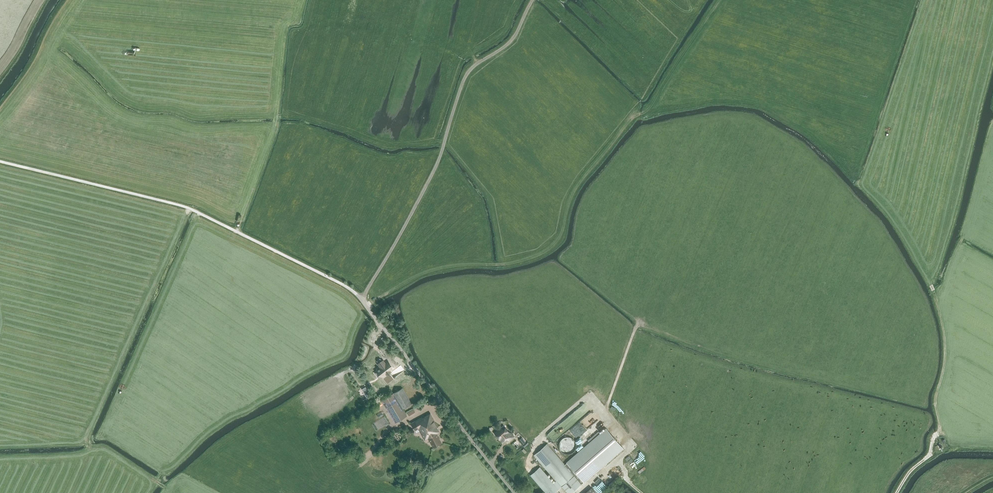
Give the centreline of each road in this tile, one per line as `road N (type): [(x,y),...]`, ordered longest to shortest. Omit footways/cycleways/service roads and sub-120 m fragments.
road 1 (track): [(362,300),(440,155),(465,72),(513,37),(531,0)]
road 2 (unclassified): [(515,492),(362,300)]
road 3 (track): [(992,438),(939,434),(946,359),(926,274)]
road 4 (track): [(581,492),(633,449),(605,416),(637,324)]

